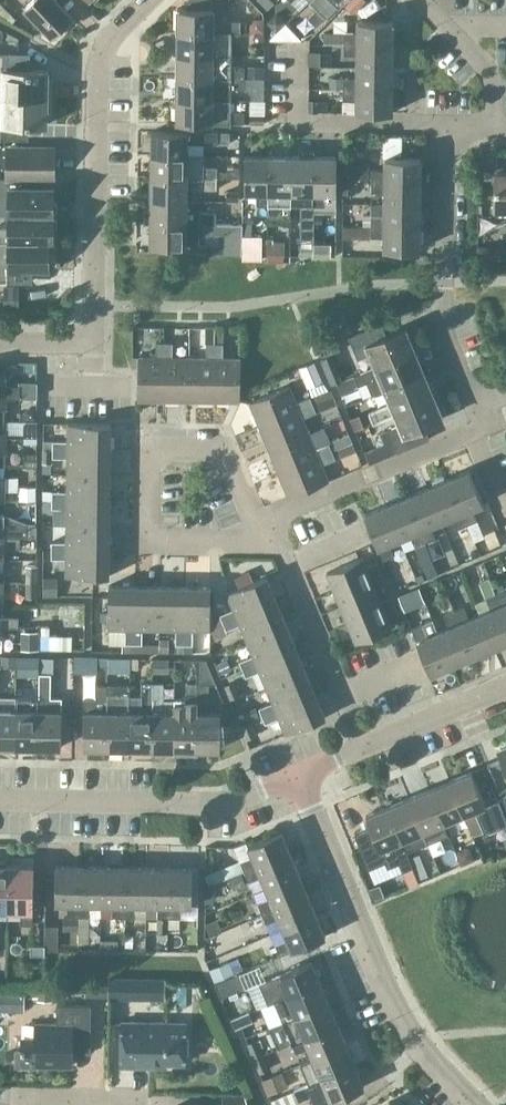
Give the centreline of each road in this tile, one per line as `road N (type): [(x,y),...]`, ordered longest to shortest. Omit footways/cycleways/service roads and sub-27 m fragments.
road 1 (residential): [(0,344),(93,344),(97,72),(101,50),(146,0)]
road 2 (residential): [(474,1104),(397,1012),(297,774)]
road 3 (residential): [(297,774),(225,803),(0,801)]
road 4 (residential): [(475,407),(441,325),(444,136)]
road 5 (residential): [(261,542),(224,450),(147,449),(147,540)]
road 6 (residential): [(276,540),(284,511),(470,435)]
road 7 (residential): [(297,48),(296,123),(430,123),(444,136)]
road 8 (residential): [(363,746),(505,687)]
road 9 (residential): [(341,693),(287,567)]
road 10 (residential): [(494,137),(493,78),(446,25)]

